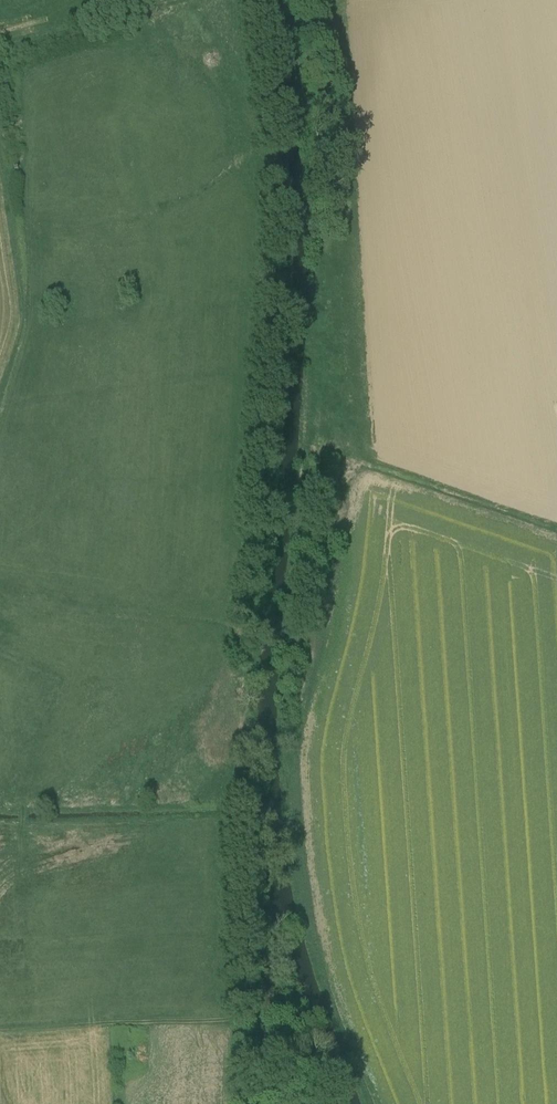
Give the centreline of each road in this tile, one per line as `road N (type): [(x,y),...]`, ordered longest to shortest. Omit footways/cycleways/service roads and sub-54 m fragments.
road 1 (track): [(0,1033),(196,1020)]

